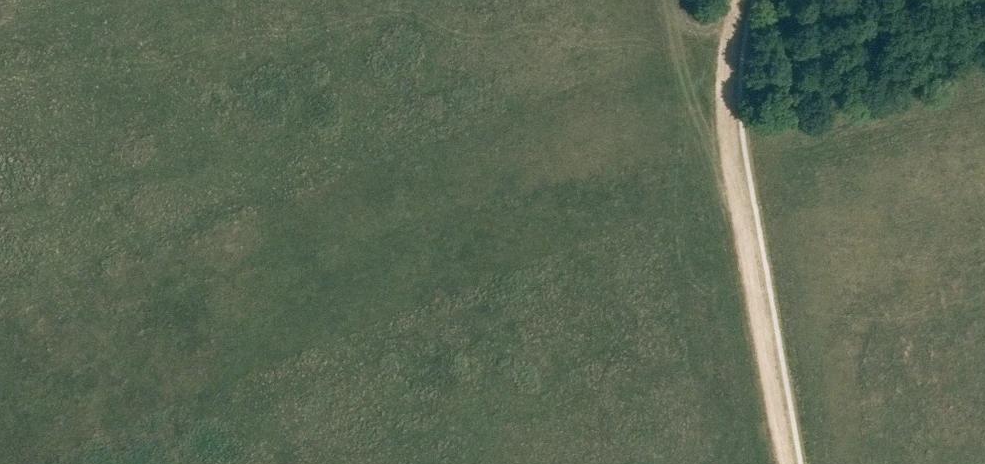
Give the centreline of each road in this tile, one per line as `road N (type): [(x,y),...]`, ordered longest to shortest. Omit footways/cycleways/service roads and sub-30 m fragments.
road 1 (track): [(785,463),(729,110),(742,0)]

